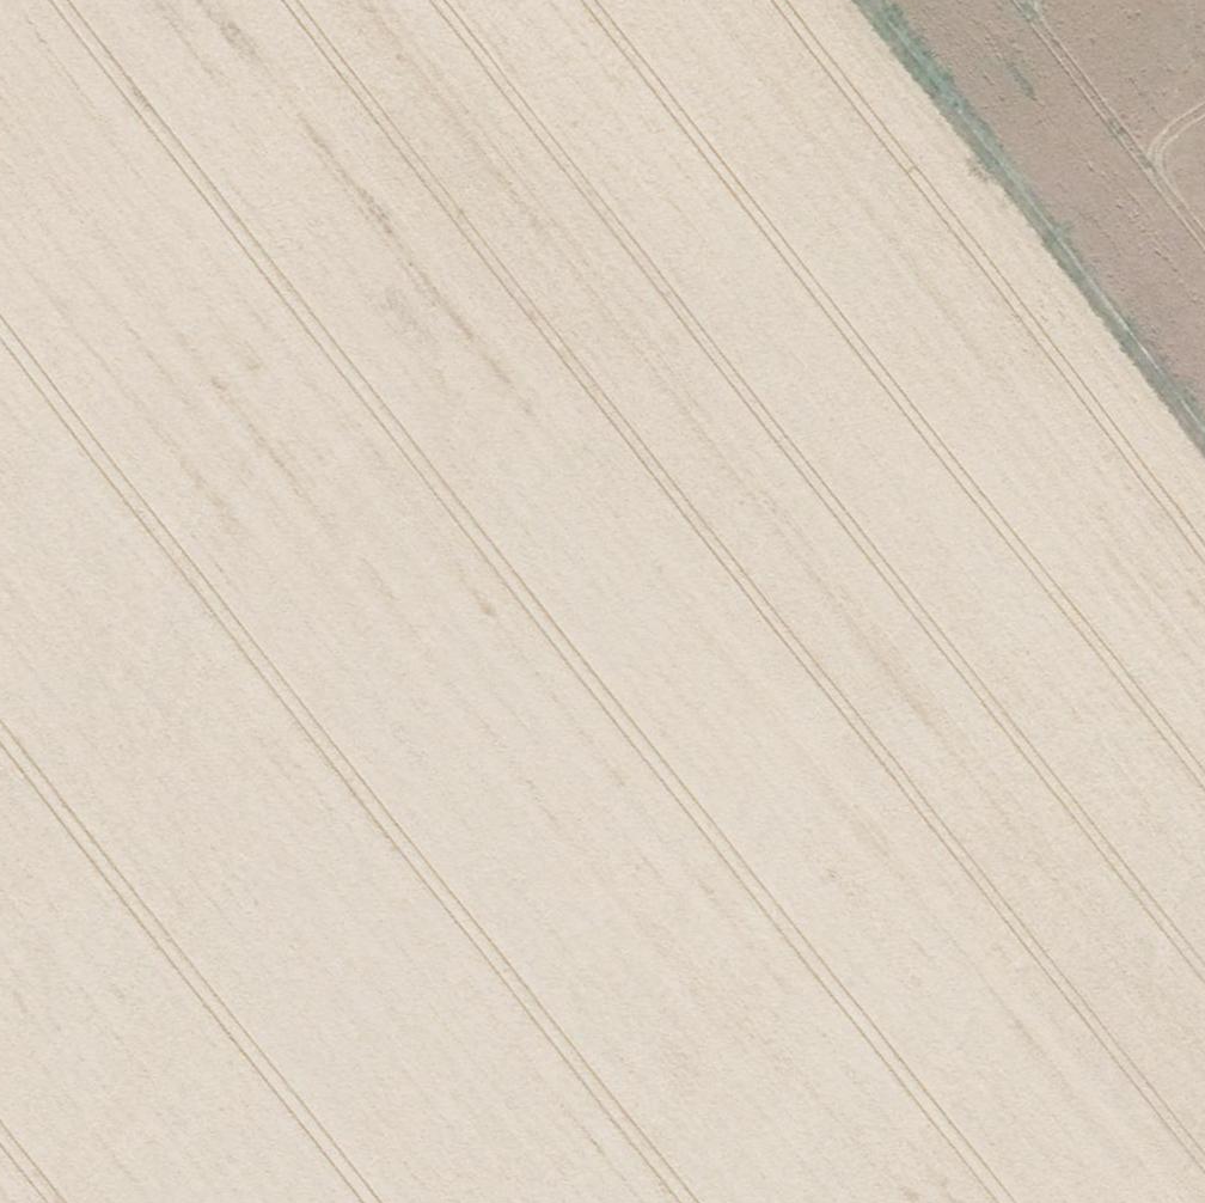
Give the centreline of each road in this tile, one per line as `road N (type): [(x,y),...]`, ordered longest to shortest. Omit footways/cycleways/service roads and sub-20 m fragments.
road 1 (track): [(1204,454),(861,0)]

